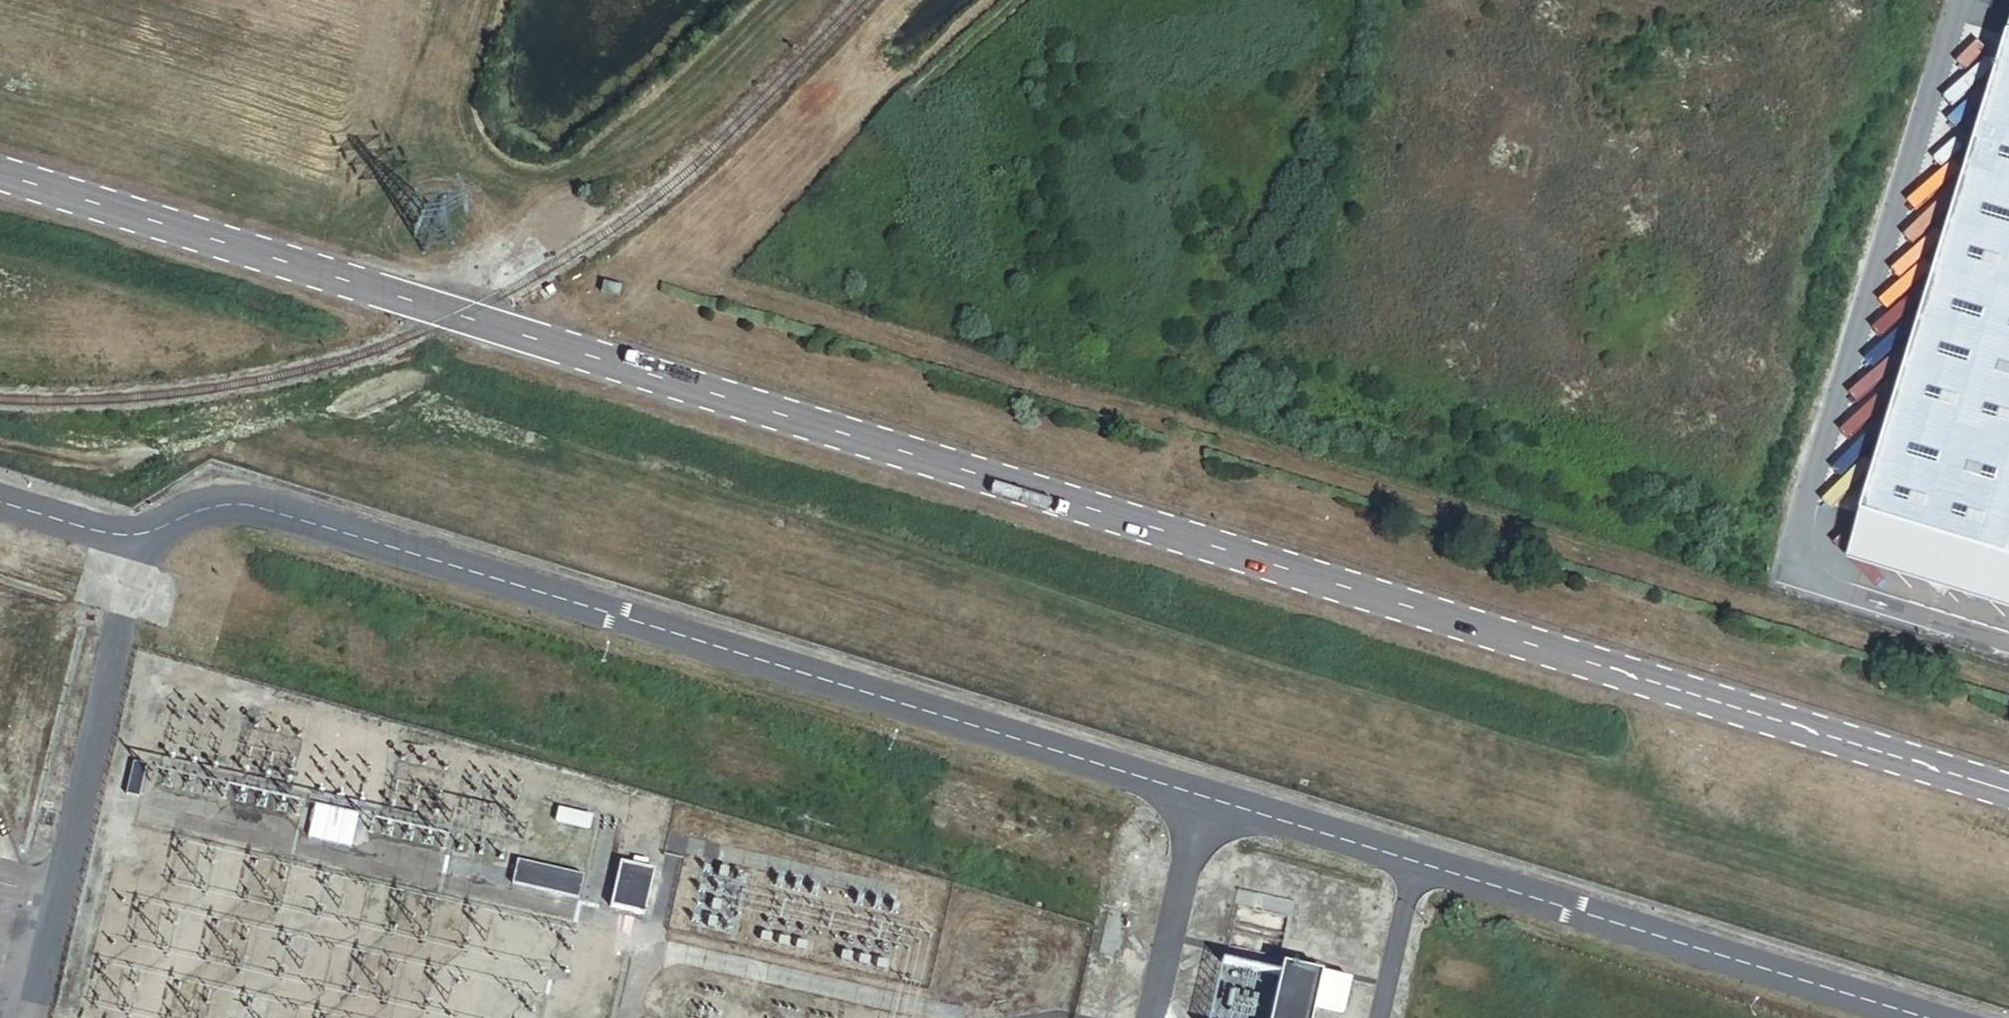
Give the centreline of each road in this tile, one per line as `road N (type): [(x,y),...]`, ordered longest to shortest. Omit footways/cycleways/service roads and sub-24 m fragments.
road 1 (tertiary): [(0,175),(2008,790)]

